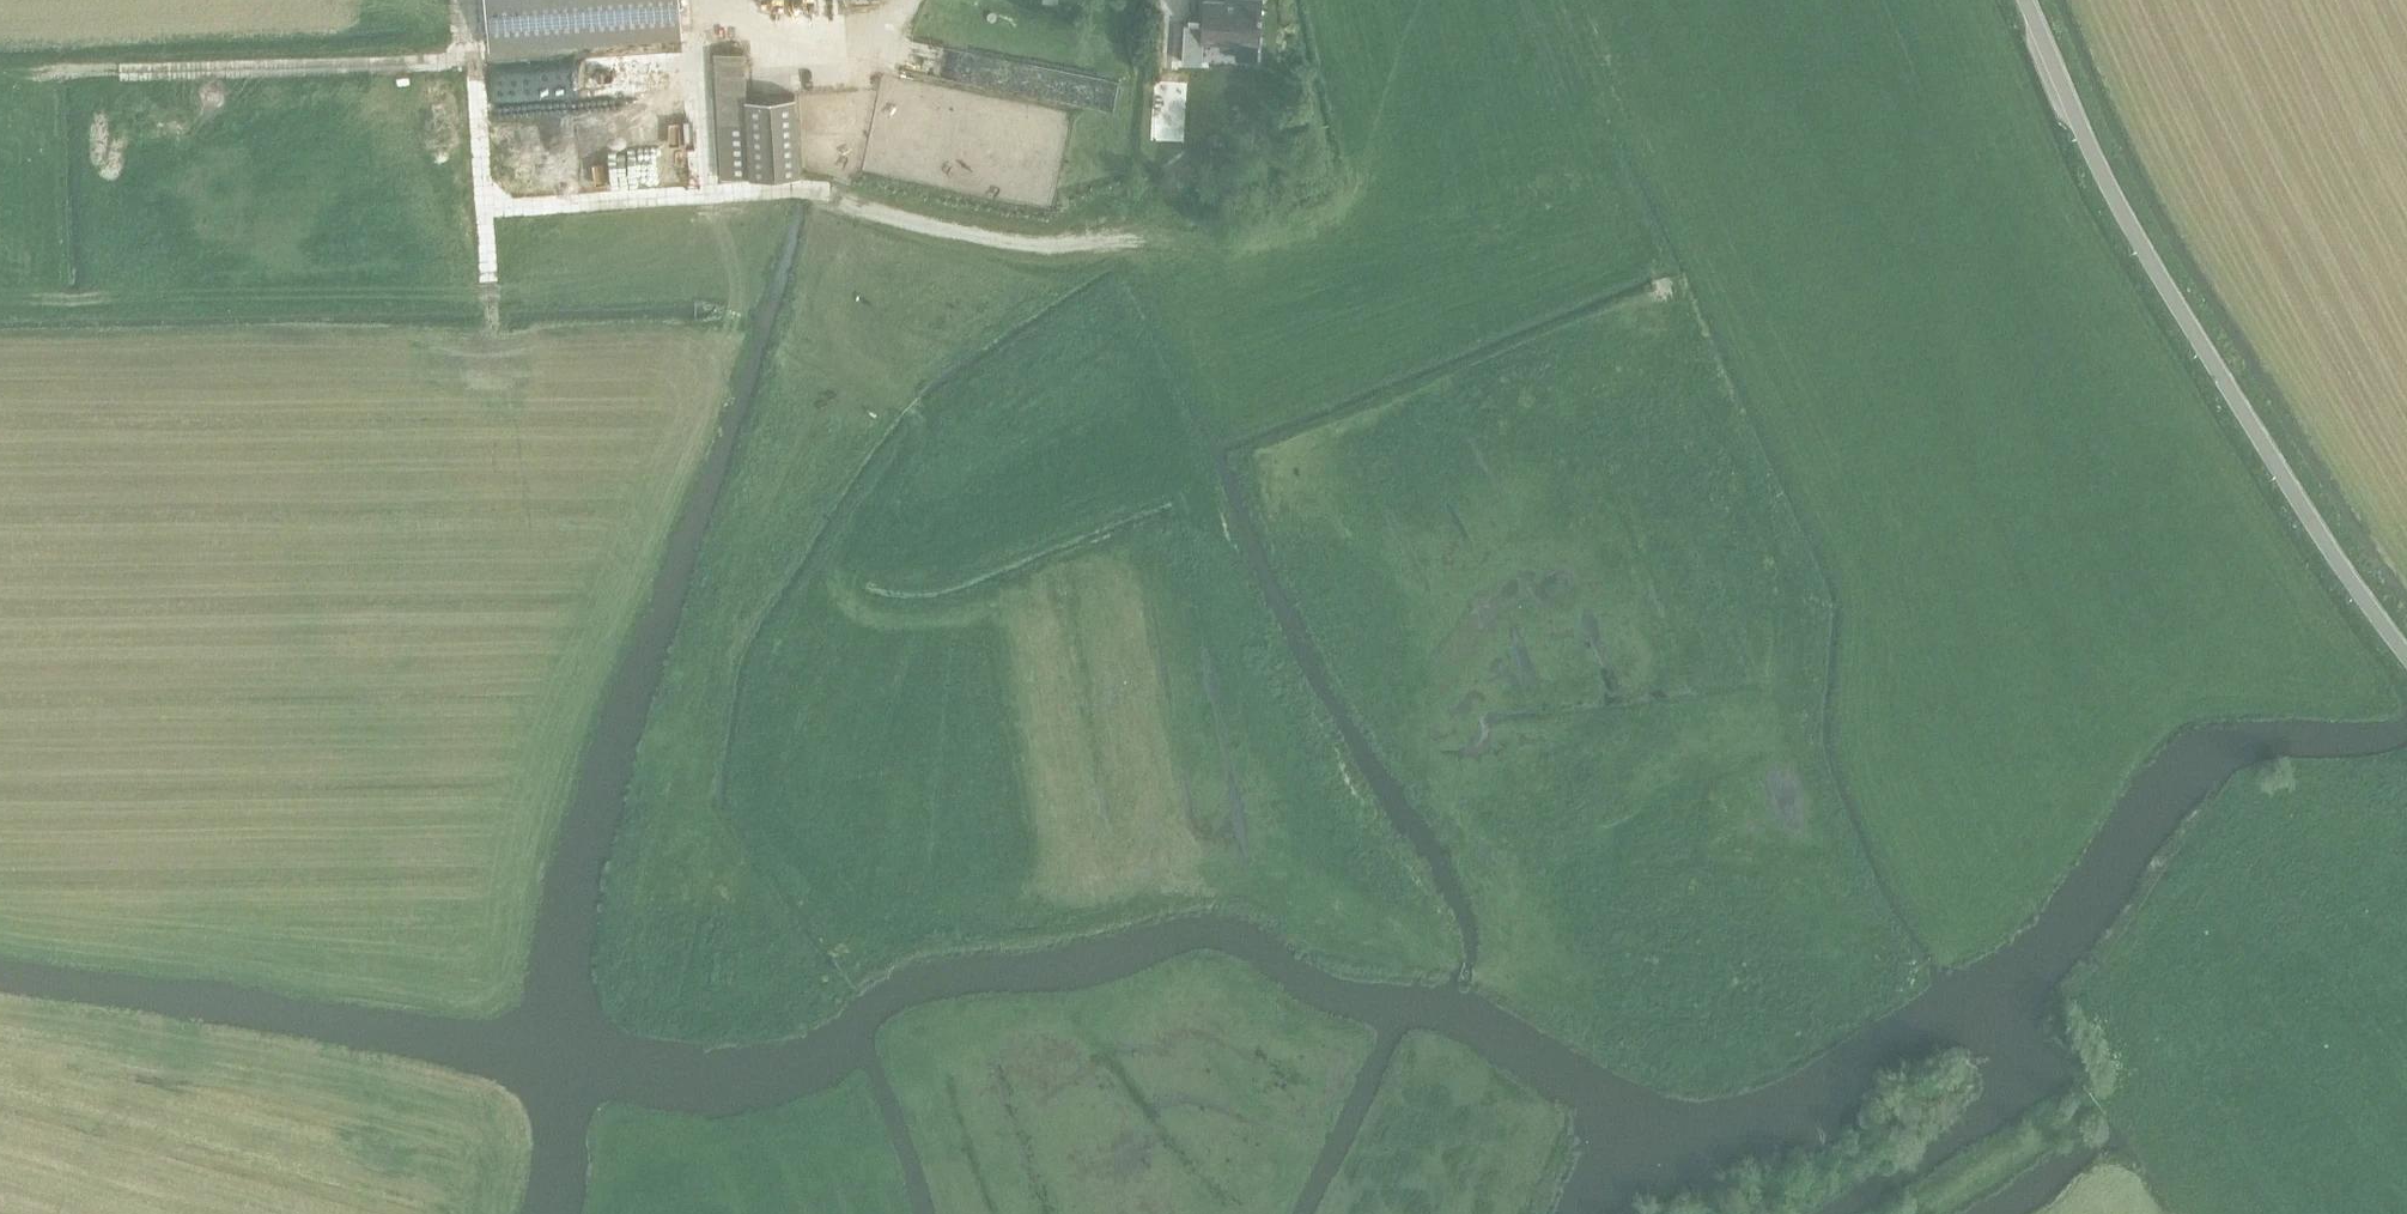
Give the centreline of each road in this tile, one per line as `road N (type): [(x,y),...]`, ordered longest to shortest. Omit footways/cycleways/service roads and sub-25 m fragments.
road 1 (tertiary): [(2406,653),(2313,530),(2122,216),(2023,0)]

